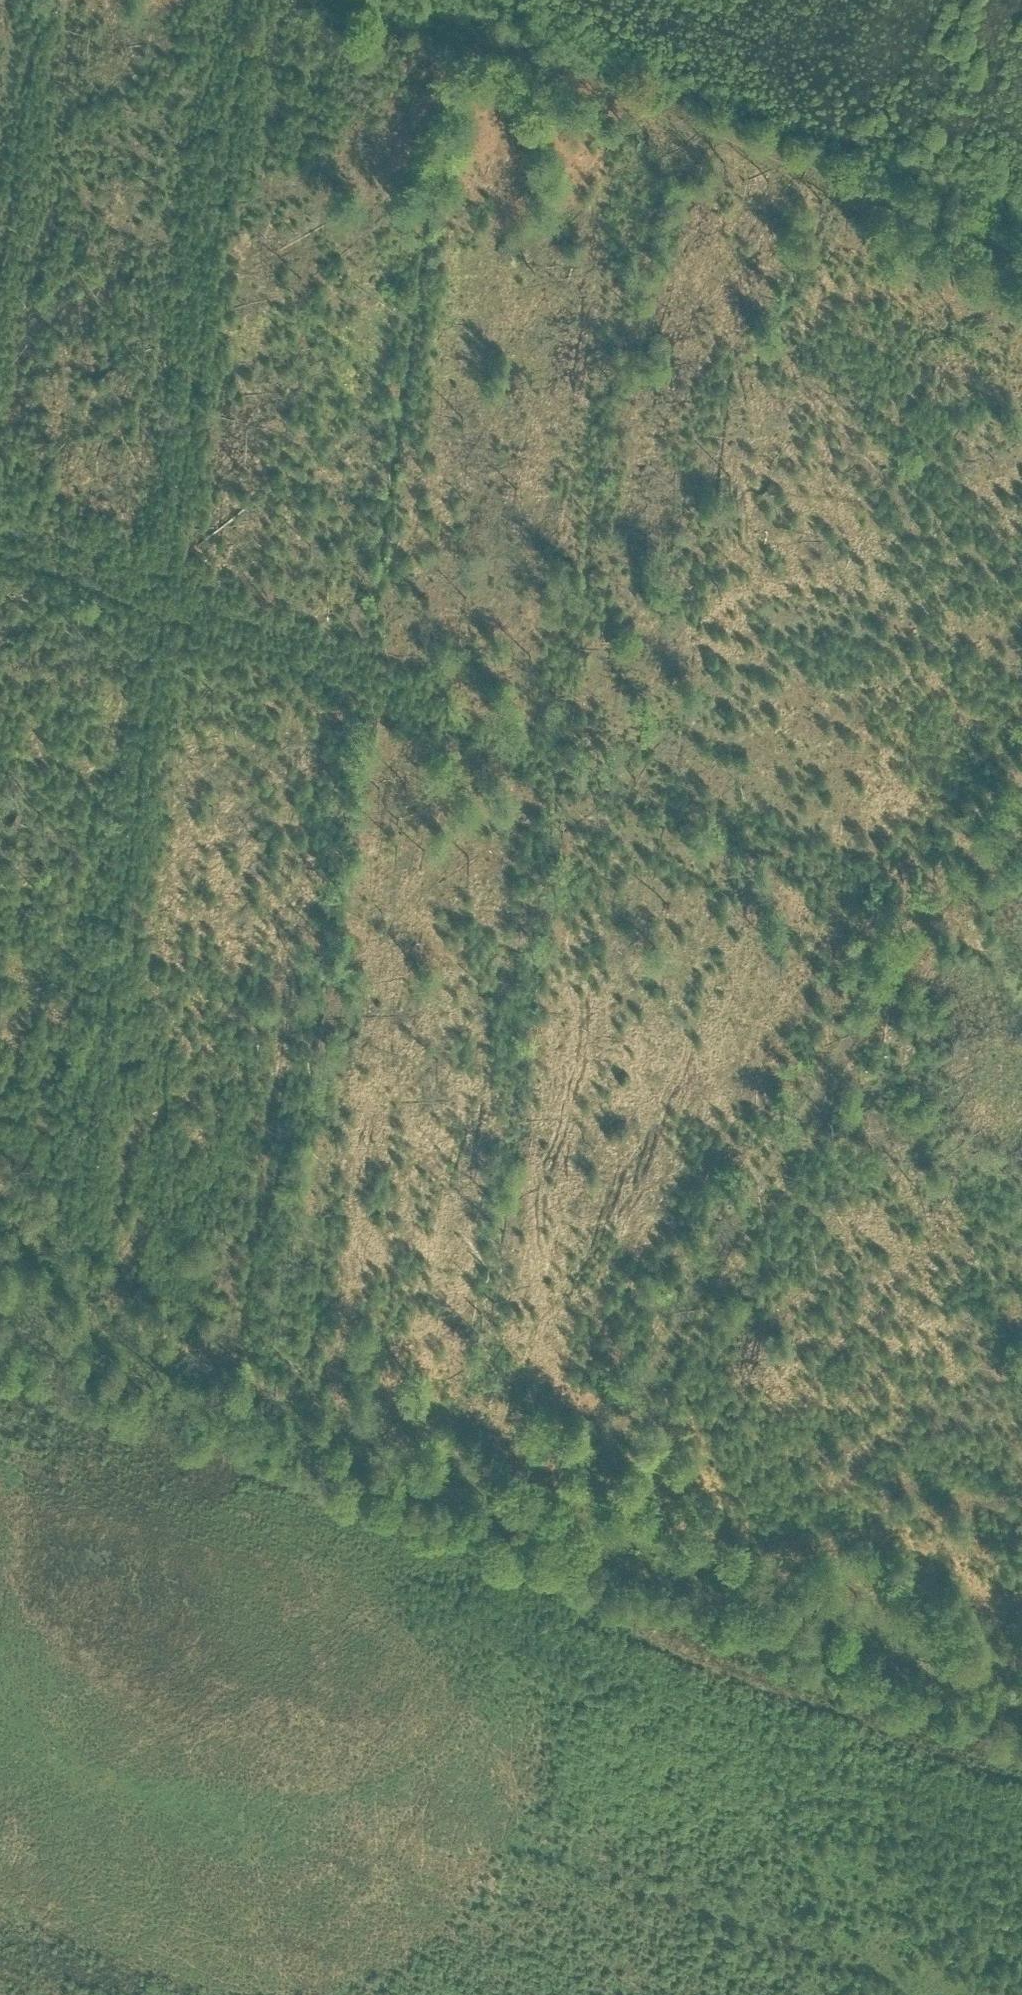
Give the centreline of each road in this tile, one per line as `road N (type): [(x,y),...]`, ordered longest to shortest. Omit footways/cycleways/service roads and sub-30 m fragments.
road 1 (track): [(1021,1682),(0,1304)]
road 2 (track): [(572,1517),(904,948),(1021,784)]

